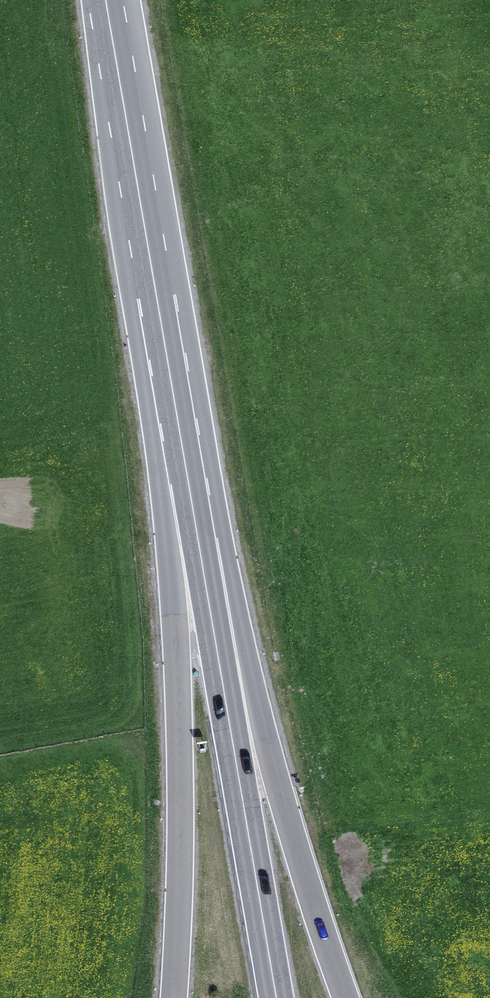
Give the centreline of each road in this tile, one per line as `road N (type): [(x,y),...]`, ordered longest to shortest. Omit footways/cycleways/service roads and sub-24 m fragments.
road 1 (trunk): [(166,354),(181,819),(173,997)]
road 2 (trunk): [(346,997),(180,434)]
road 3 (trunk): [(180,434),(277,997)]
road 4 (trunk): [(112,0),(166,354)]

